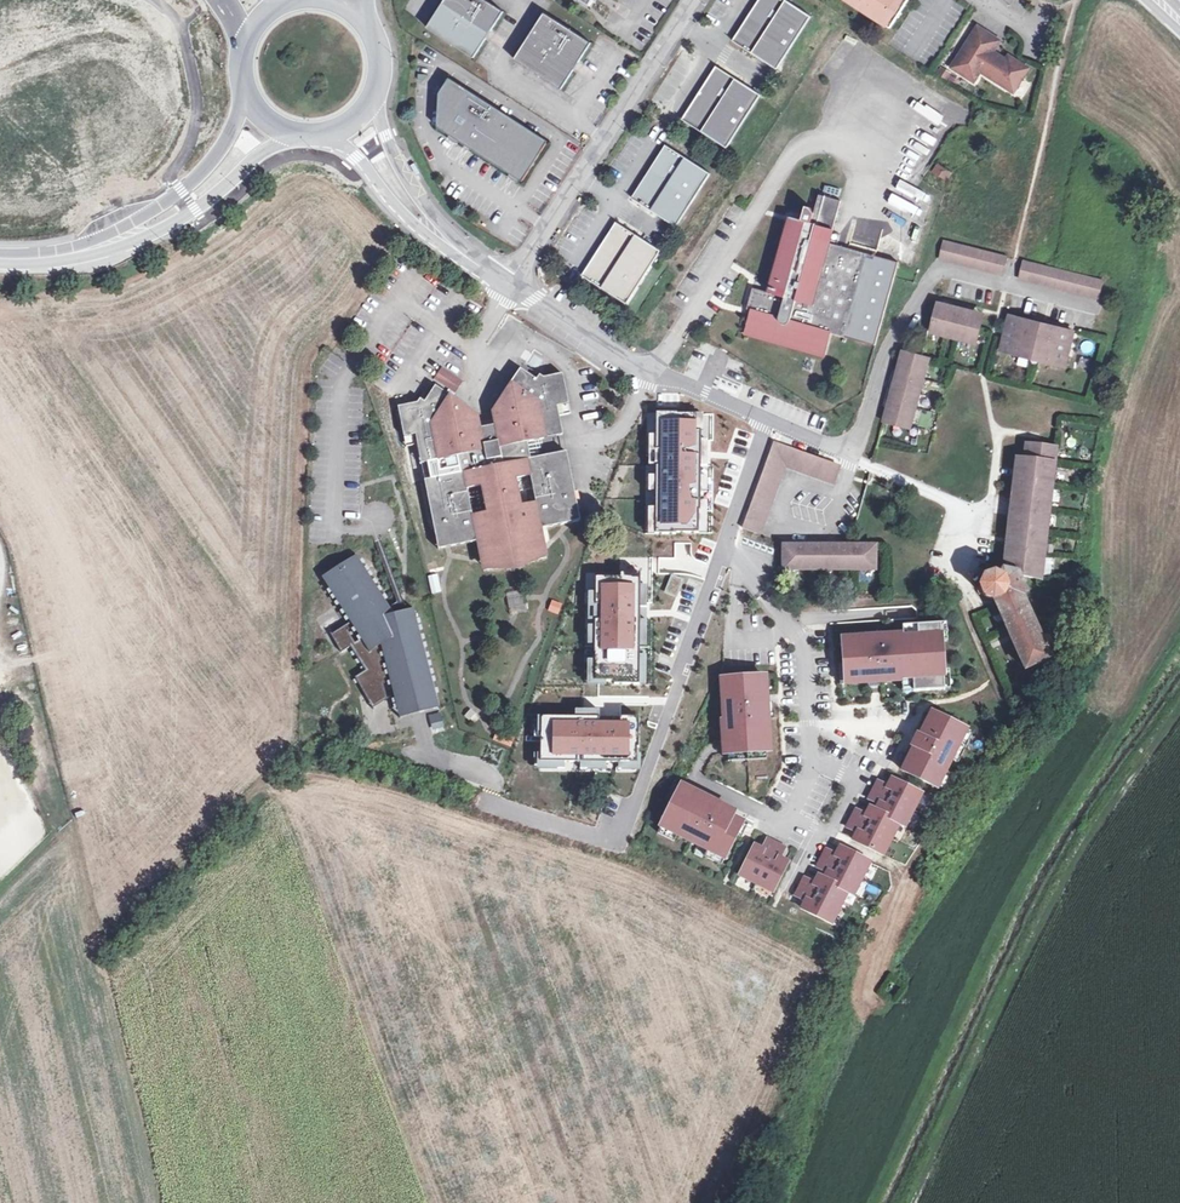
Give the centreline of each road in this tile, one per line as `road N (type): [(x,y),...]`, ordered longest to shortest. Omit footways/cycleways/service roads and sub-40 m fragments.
road 1 (residential): [(505,285),(648,372),(851,455)]
road 2 (residential): [(505,285),(690,0)]
road 3 (secondary): [(122,237),(192,208),(254,157),(301,135)]
road 4 (secondary): [(246,90),(232,134),(202,172),(122,237)]
road 5 (residential): [(444,241),(387,140),(377,94)]
road 6 (residential): [(325,135),(359,159),(412,222),(444,241)]
road 7 (secondary): [(0,259),(66,254),(122,237)]

